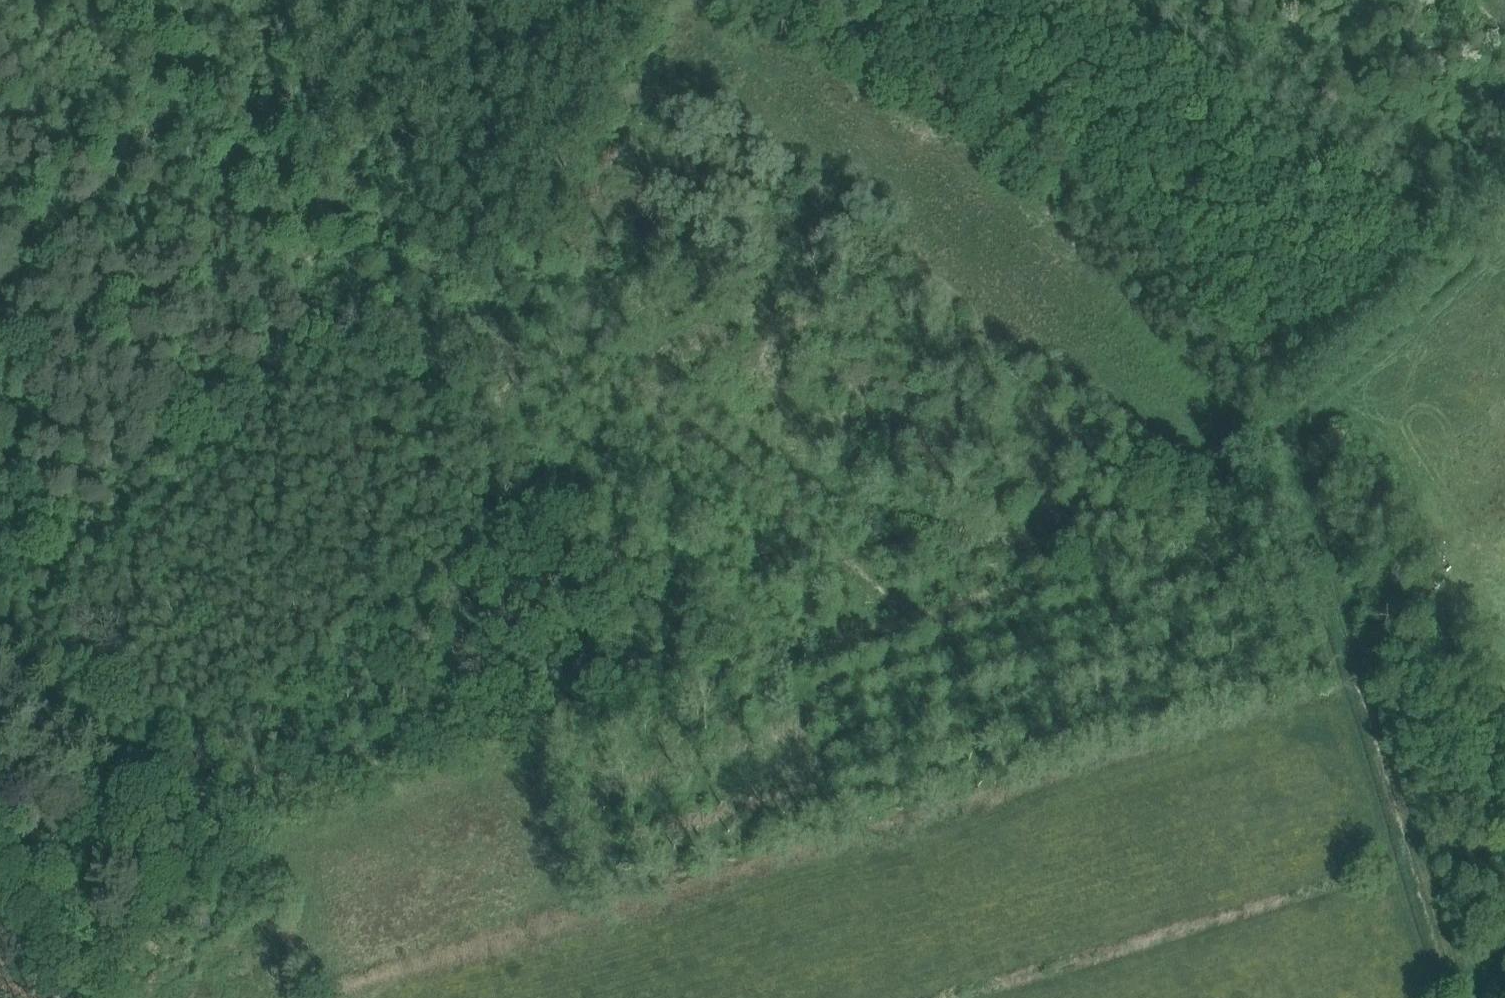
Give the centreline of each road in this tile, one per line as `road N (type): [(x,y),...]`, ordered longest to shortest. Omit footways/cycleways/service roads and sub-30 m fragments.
road 1 (track): [(0,765),(128,997)]

